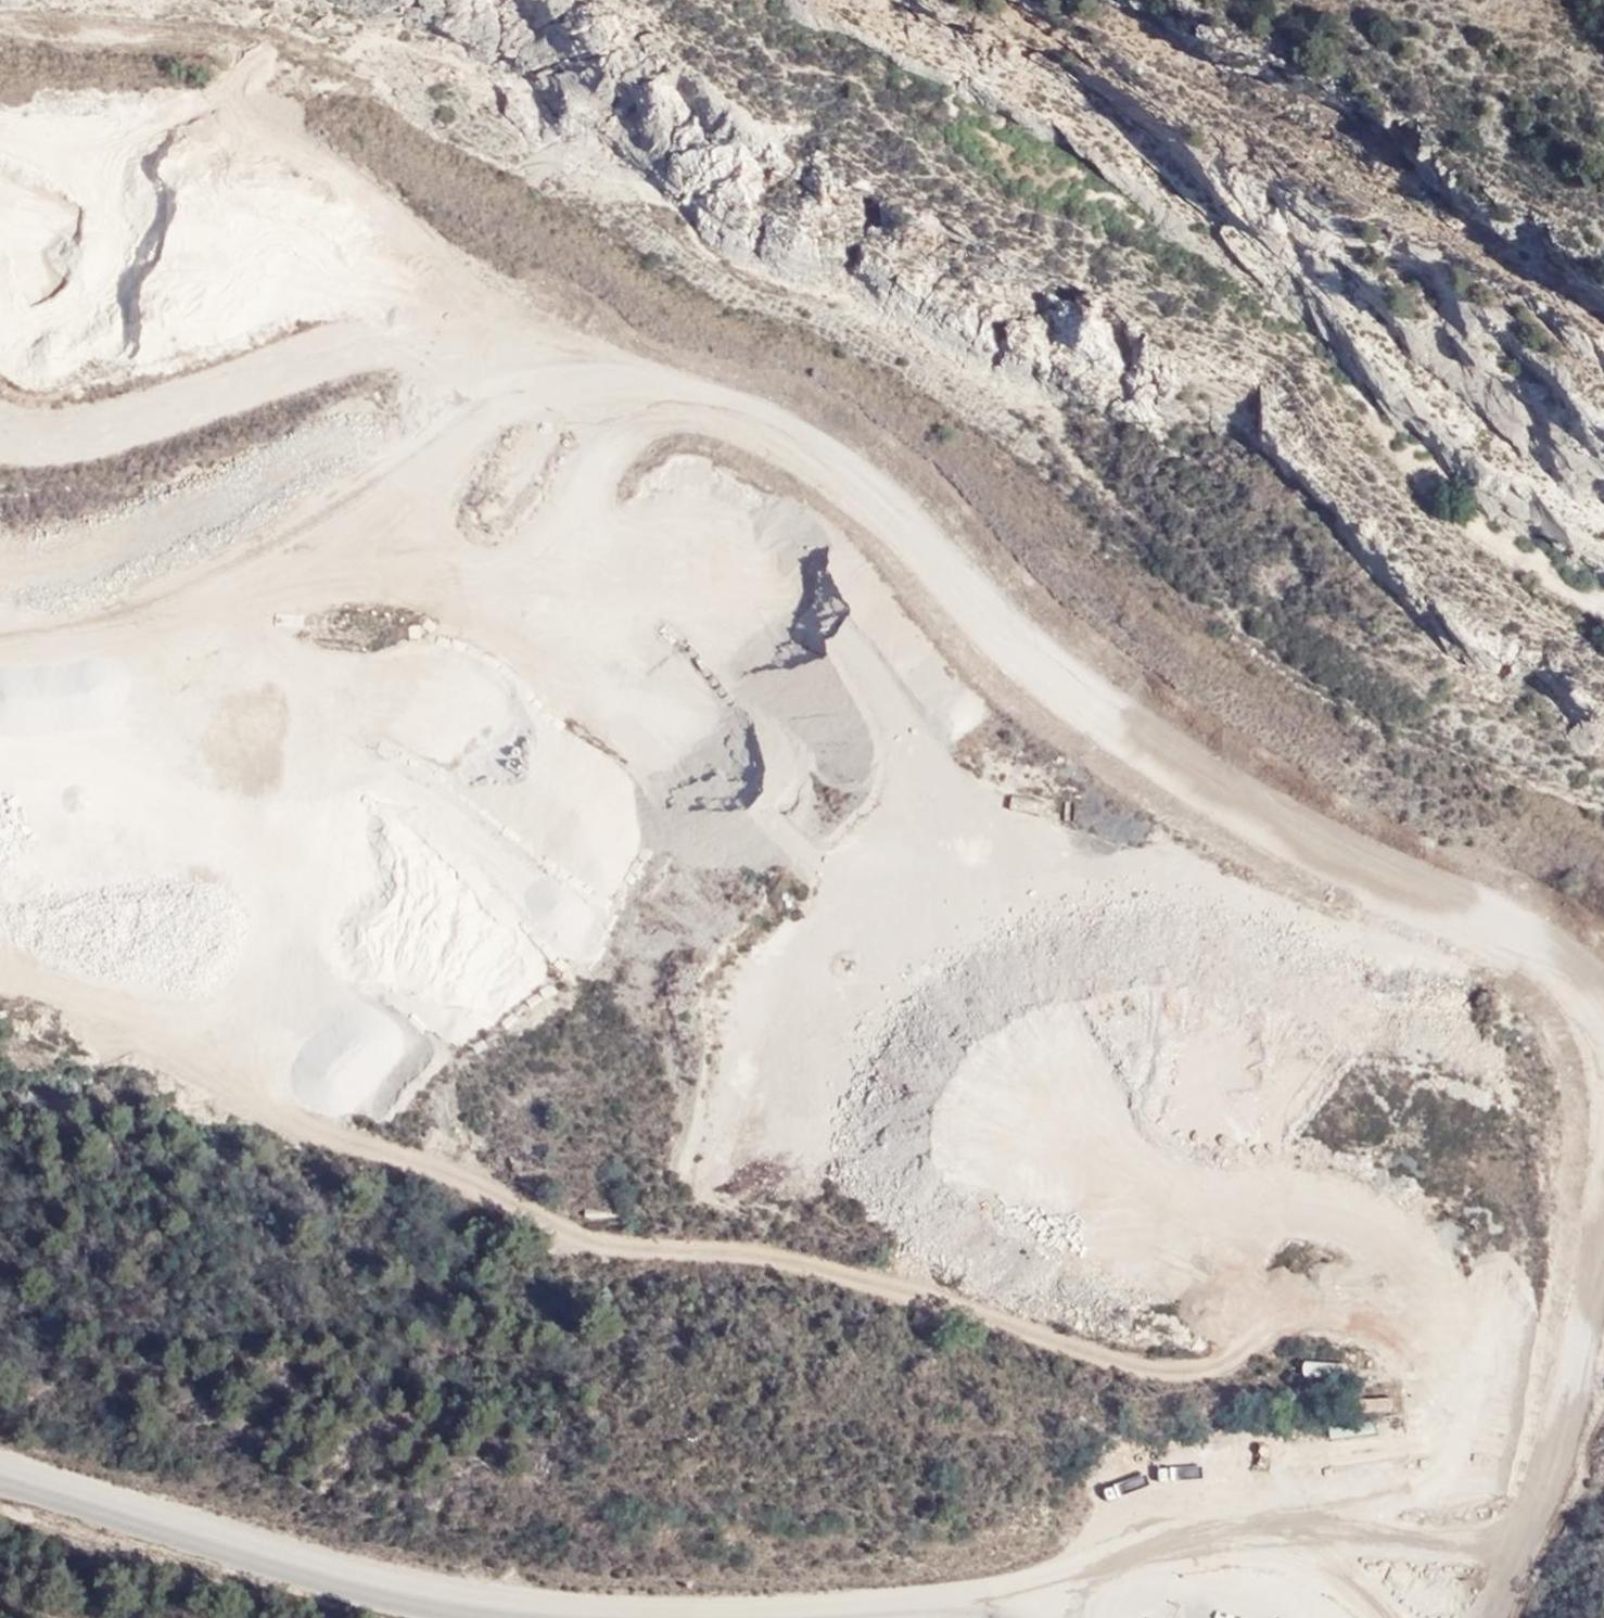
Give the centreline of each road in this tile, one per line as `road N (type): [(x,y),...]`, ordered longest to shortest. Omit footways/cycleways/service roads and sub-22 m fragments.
road 1 (unclassified): [(1013,1605),(500,1600),(0,1454)]

